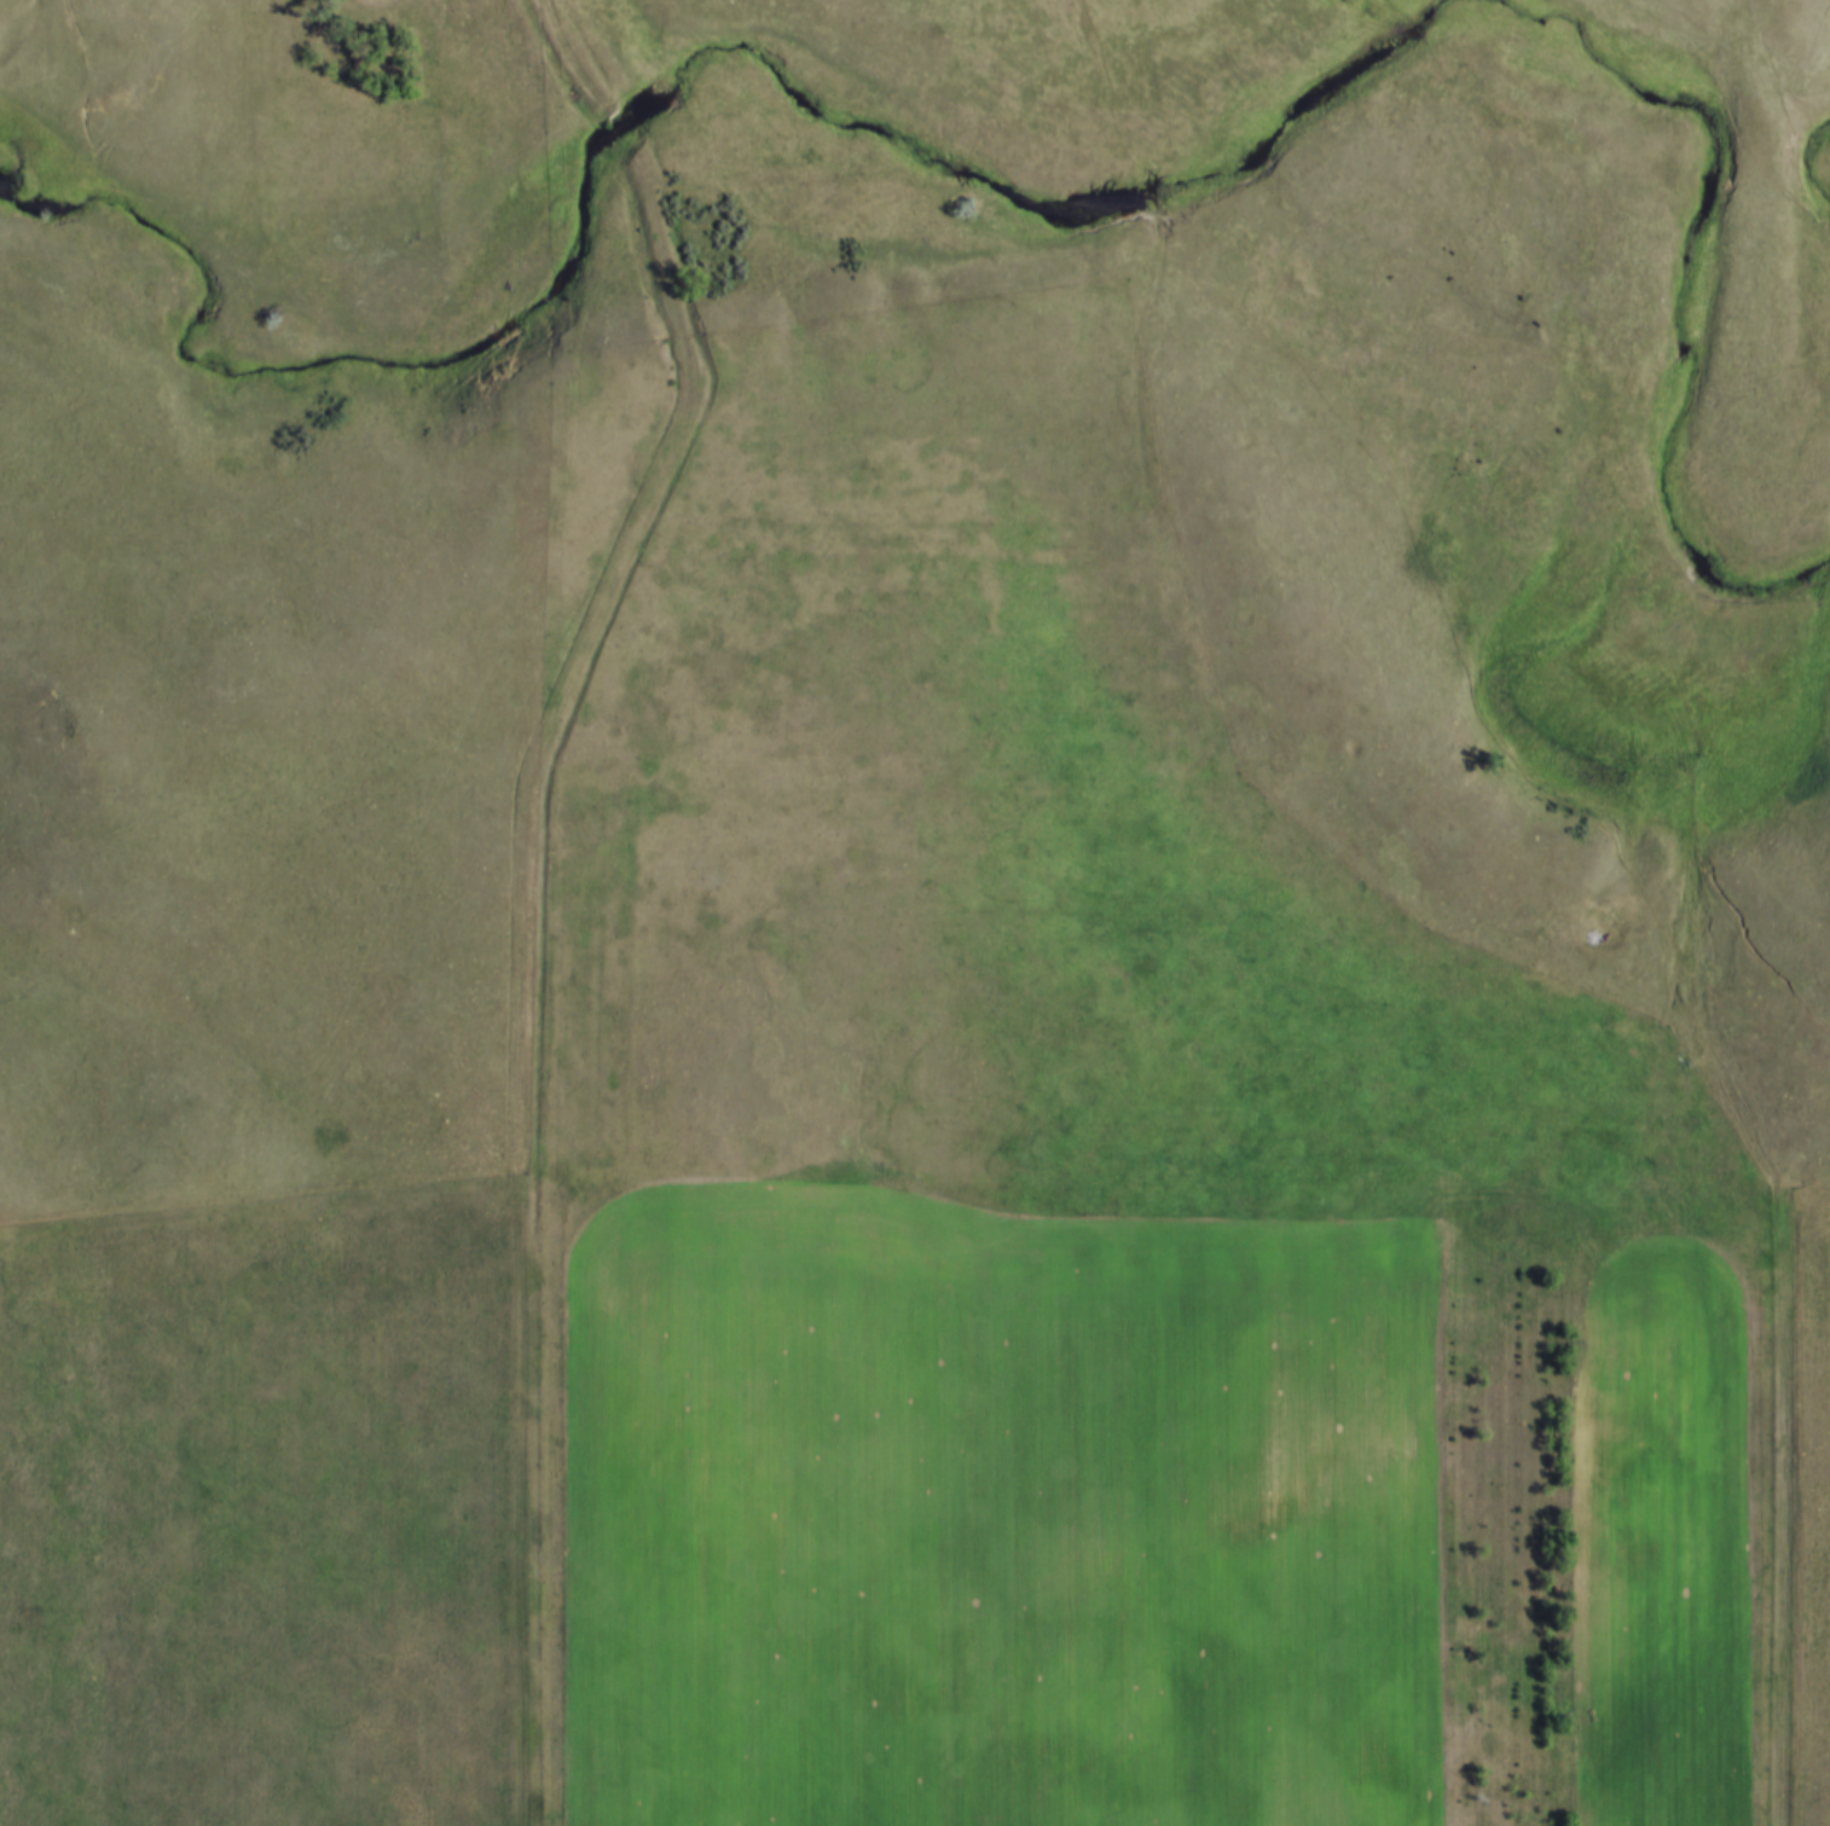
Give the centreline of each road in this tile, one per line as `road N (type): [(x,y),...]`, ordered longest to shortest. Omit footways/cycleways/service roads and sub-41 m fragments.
road 1 (track): [(1761,1825),(1766,1476),(1759,1207)]

